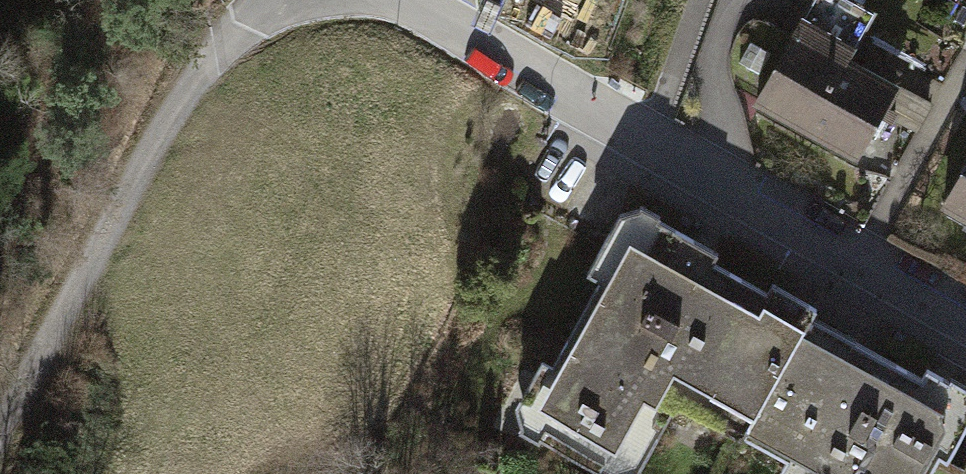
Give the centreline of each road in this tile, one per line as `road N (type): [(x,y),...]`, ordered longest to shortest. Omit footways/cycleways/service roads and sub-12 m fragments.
road 1 (residential): [(965,320),(413,0)]
road 2 (track): [(281,0),(184,91),(0,448)]

